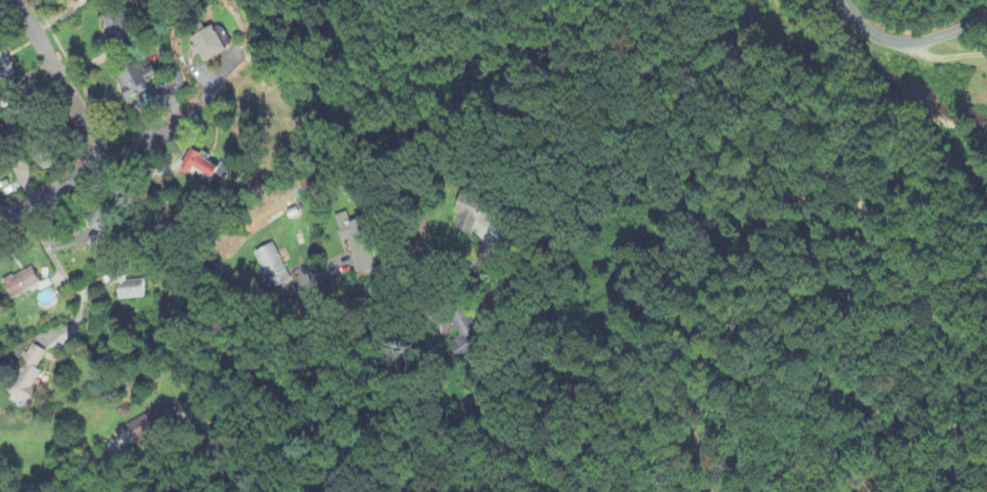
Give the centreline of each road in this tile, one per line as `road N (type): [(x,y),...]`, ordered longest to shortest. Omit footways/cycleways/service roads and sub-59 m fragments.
road 1 (residential): [(106,164),(228,303),(274,318),(322,311)]
road 2 (residential): [(0,226),(201,110)]
road 3 (residential): [(106,164),(17,0)]
road 4 (tertiary): [(986,20),(938,39),(883,41),(850,18)]

